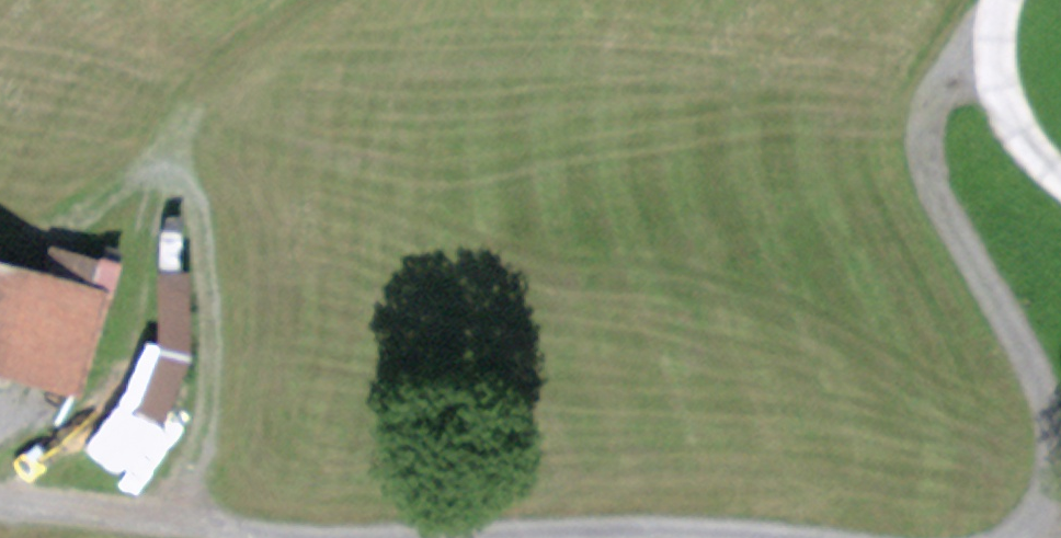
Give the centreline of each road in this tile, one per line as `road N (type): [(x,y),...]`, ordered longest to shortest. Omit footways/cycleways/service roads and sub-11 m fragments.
road 1 (track): [(988,46),(942,82),(922,120),(918,161),(1050,391),(1057,465),(1048,508),(1027,537)]
road 2 (track): [(186,516),(230,325),(220,214),(190,179),(150,172),(106,195),(67,233)]
road 3 (track): [(765,537),(626,524),(355,537)]
road 4 (track): [(317,537),(144,507),(0,494)]
road 5 (track): [(190,179),(211,96),(318,0)]
road 6 (unclassified): [(1060,177),(1033,156),(998,106),(988,46),(1001,0)]

